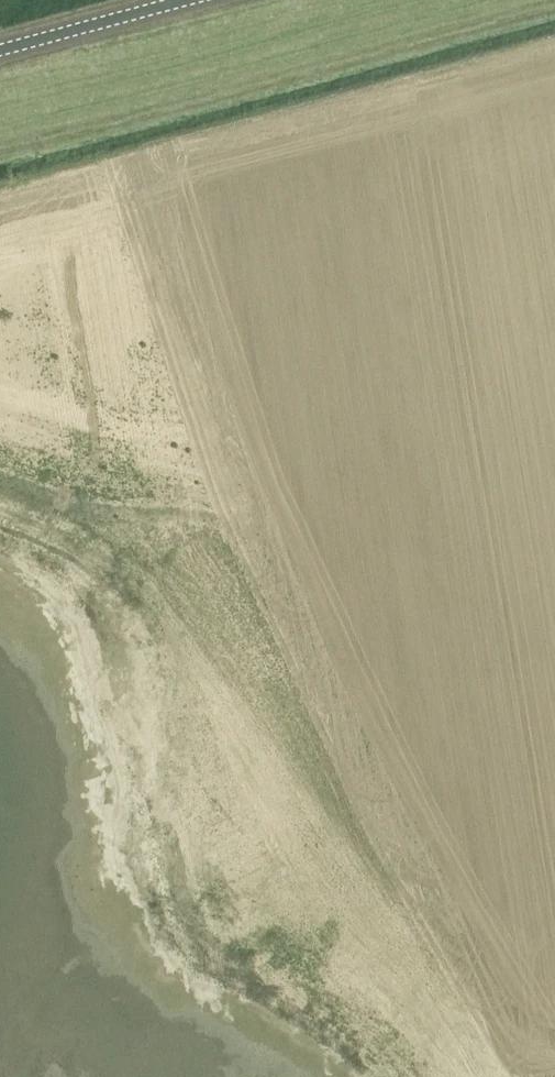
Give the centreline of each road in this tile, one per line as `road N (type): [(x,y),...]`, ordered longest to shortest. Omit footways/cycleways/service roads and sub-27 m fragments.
road 1 (secondary): [(0,51),(189,0)]

